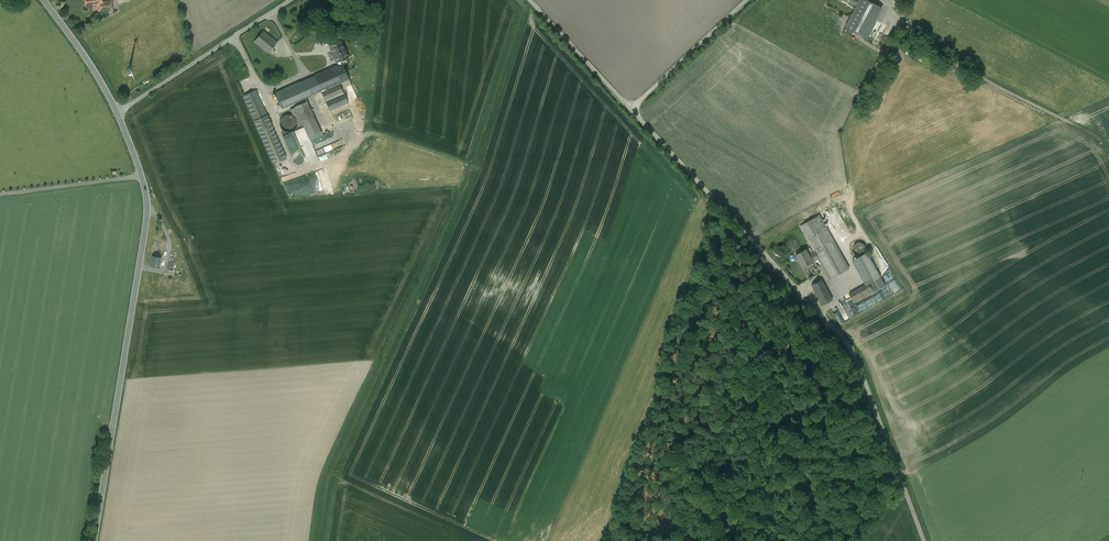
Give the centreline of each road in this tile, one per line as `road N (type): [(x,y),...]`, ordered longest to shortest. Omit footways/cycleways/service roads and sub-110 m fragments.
road 1 (unclassified): [(630,112),(848,345),(924,540)]
road 2 (tertiary): [(94,540),(147,199),(118,112)]
road 3 (unclassified): [(290,0),(118,112)]
road 4 (unclassified): [(630,112),(747,0)]
road 5 (unclassified): [(527,0),(630,112)]
road 6 (tertiary): [(118,112),(45,0)]

